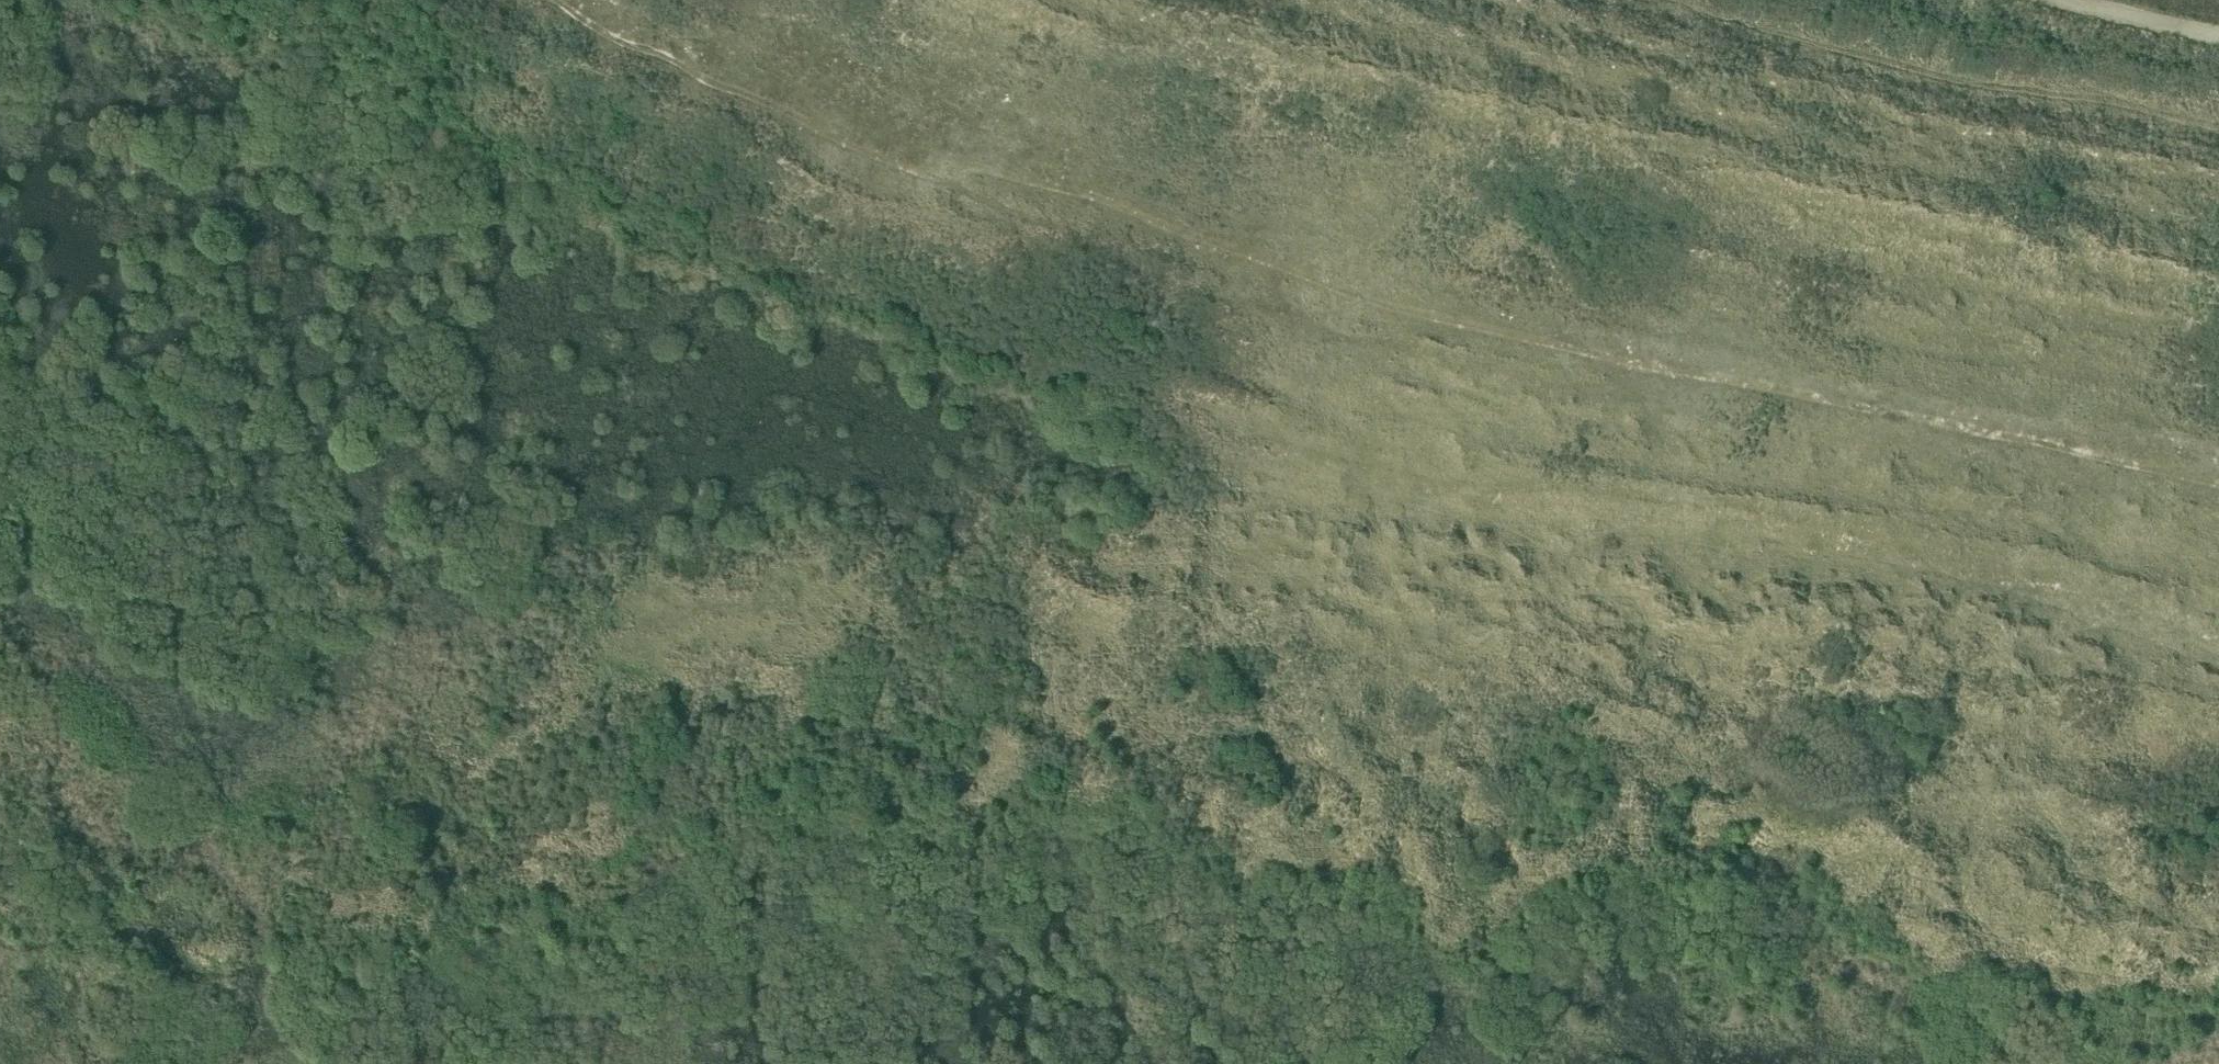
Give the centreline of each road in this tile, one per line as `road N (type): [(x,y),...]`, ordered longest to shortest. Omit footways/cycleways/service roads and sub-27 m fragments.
road 1 (track): [(2037,0),(2218,43)]

